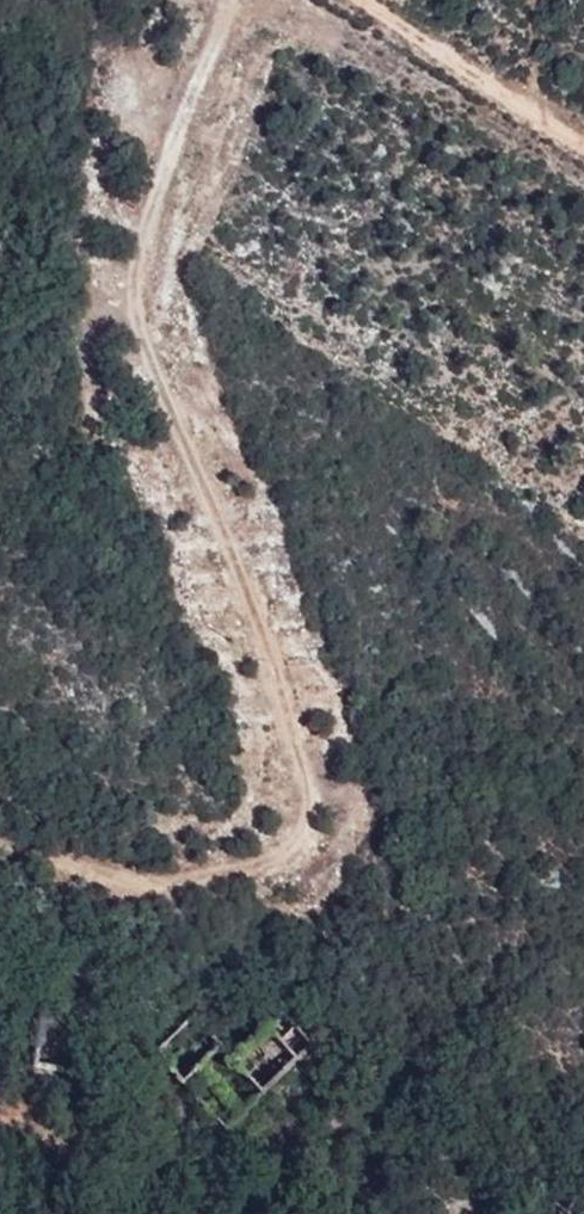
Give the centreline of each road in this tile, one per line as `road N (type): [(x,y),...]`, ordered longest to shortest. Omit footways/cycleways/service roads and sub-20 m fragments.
road 1 (track): [(235,0),(134,288),(284,700),(308,804),(271,866),(116,878),(0,852)]
road 2 (track): [(583,140),(356,0)]

